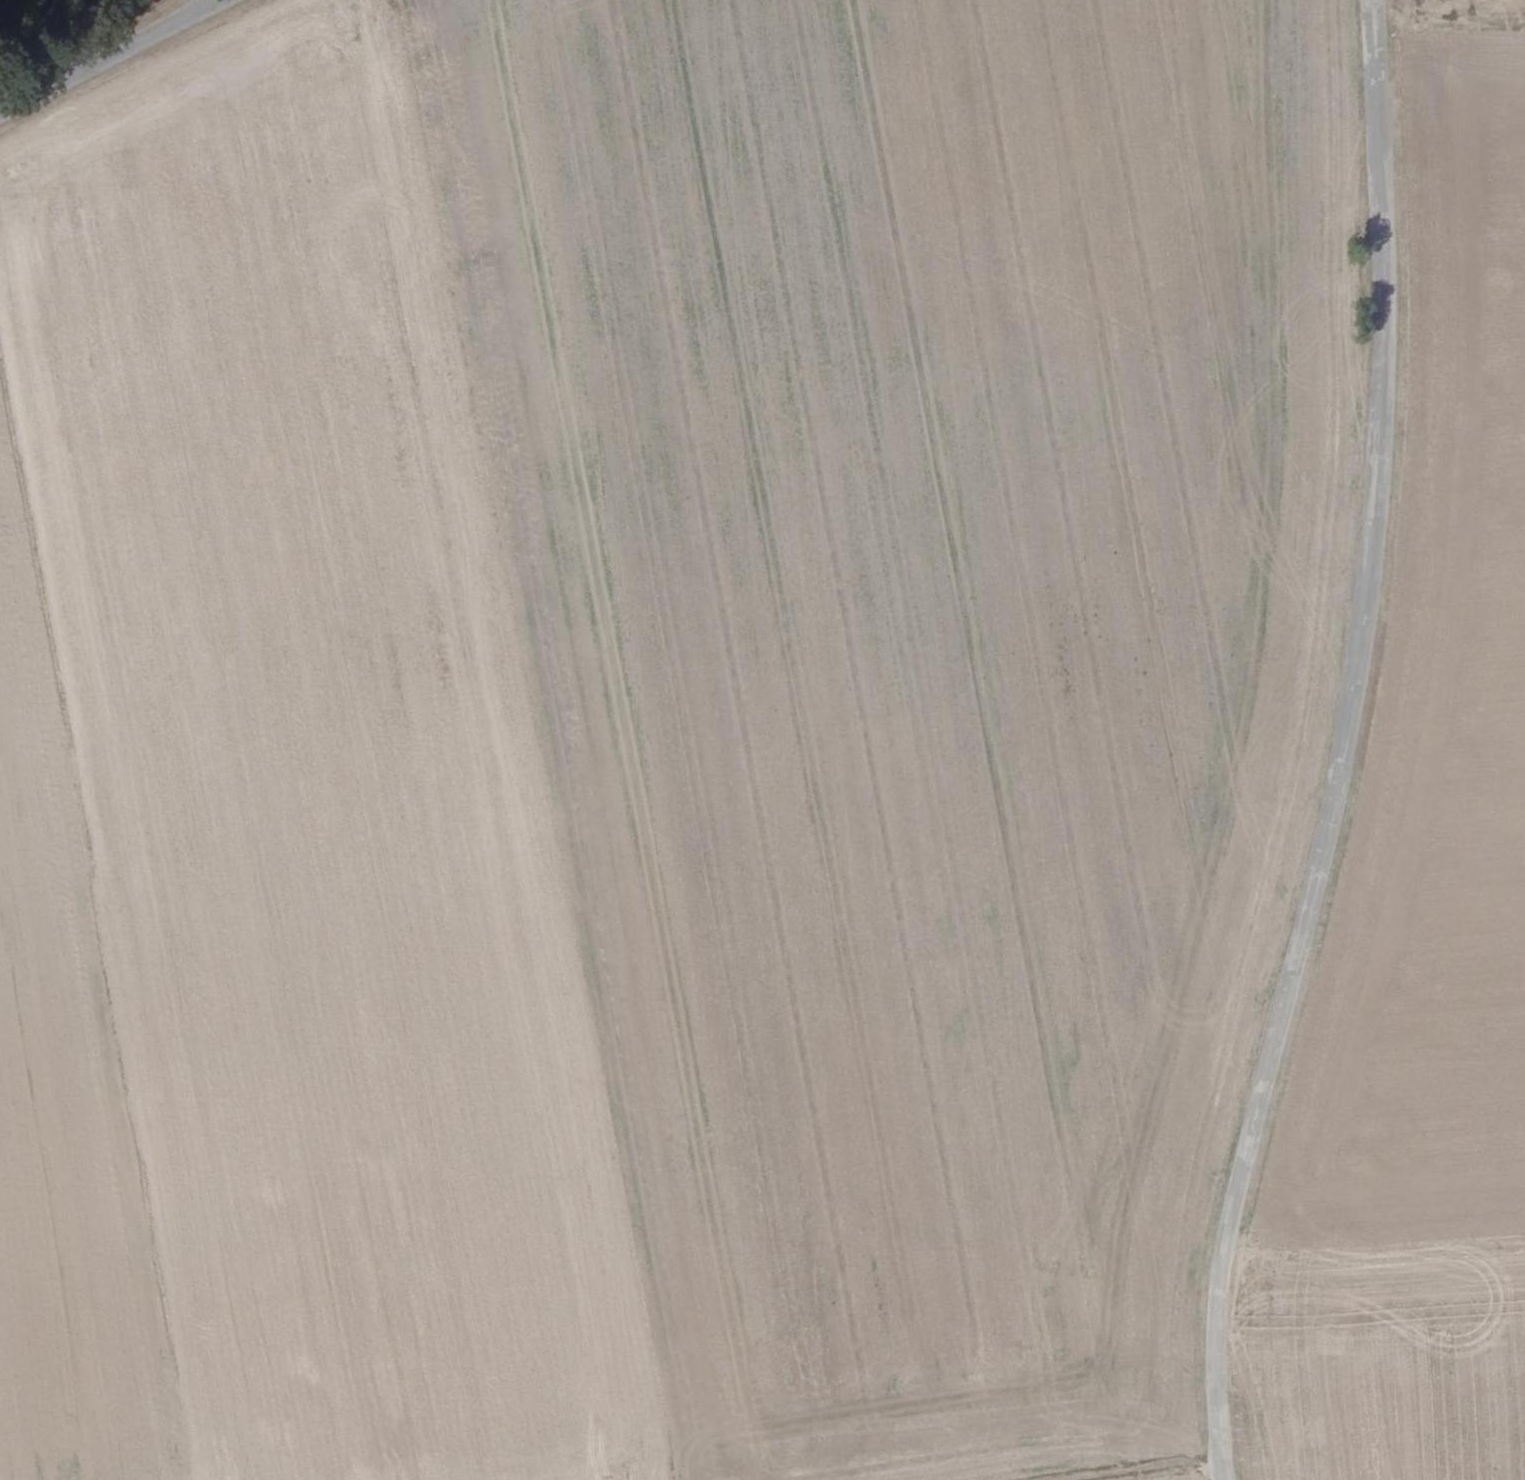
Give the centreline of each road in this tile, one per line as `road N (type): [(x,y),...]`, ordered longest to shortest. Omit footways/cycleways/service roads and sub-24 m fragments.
road 1 (unclassified): [(1383,0),(1396,377),(1377,599),(1248,1156),(1220,1376),(1229,1479)]
road 2 (unclassified): [(0,120),(241,0)]
road 3 (track): [(1104,1479),(1228,1462)]

